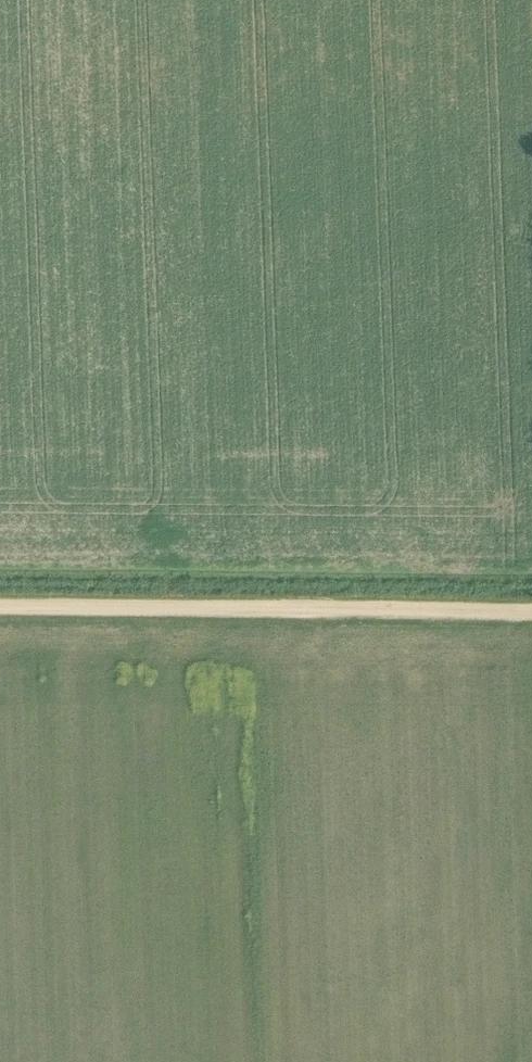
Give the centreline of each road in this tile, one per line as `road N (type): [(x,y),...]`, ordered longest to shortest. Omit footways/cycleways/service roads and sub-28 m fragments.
road 1 (track): [(0,604),(531,605)]

